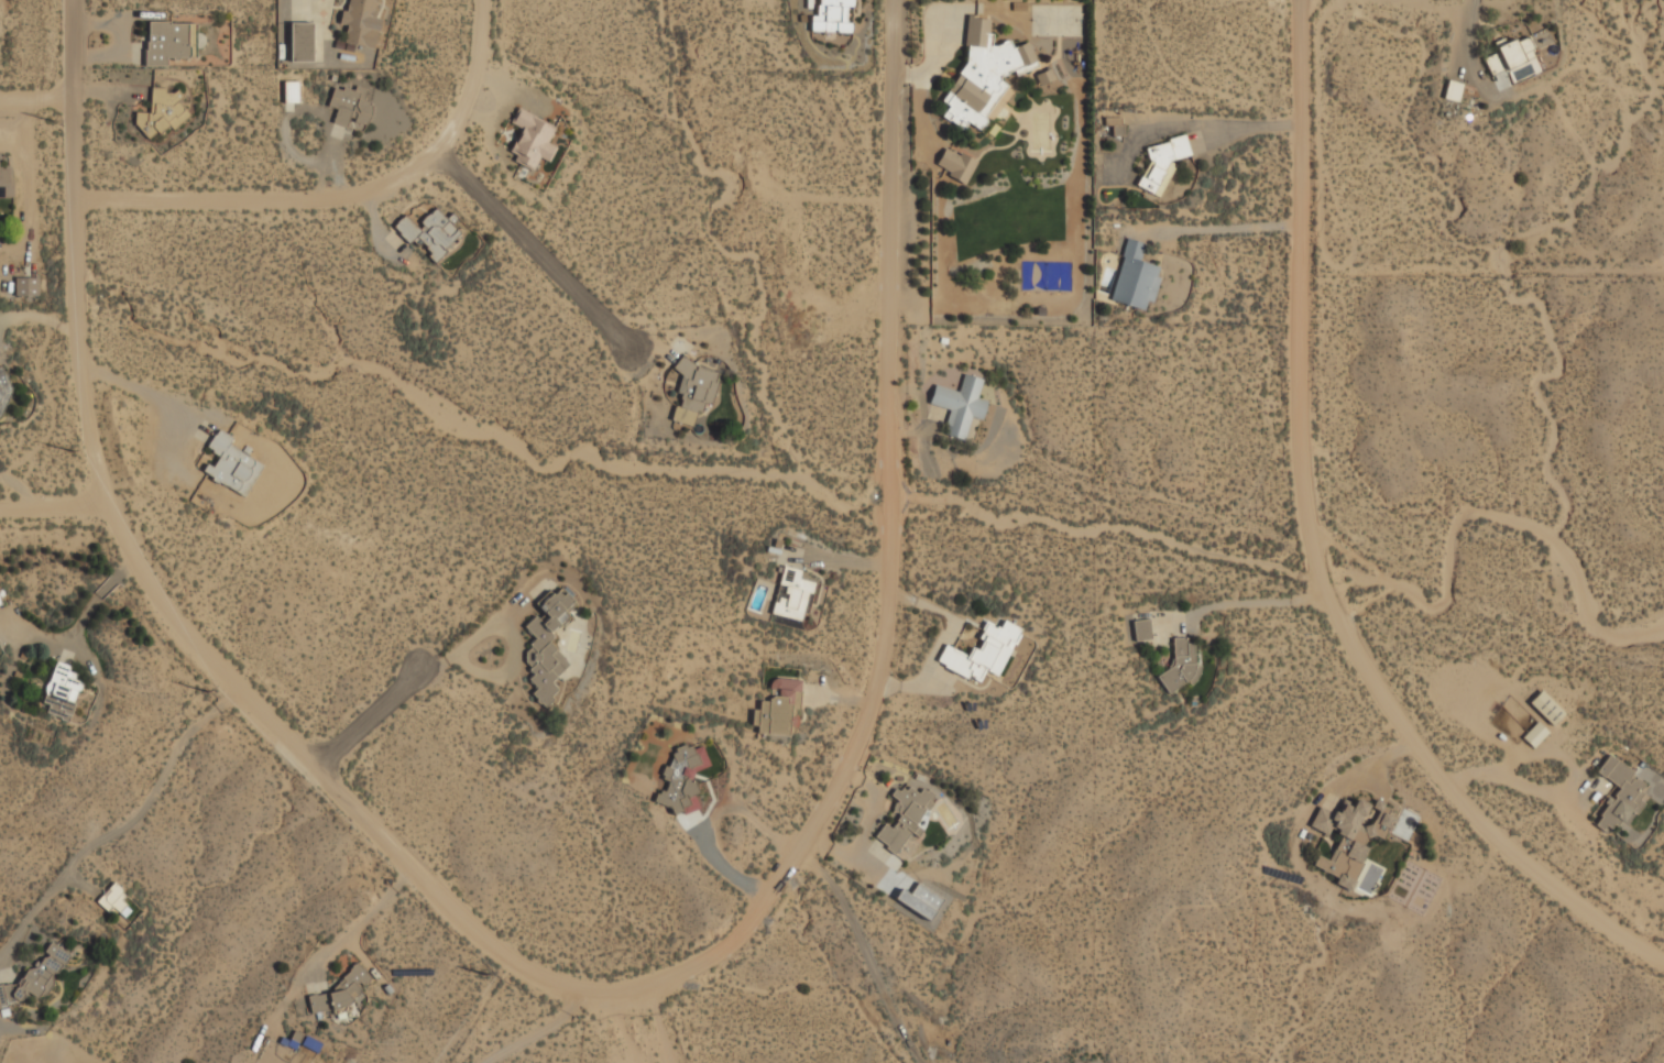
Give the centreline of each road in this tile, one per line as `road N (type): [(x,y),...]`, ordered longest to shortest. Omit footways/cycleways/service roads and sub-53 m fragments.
road 1 (residential): [(72,0),(72,102),(101,513),(154,592),(244,698),(529,984),(599,1004),(676,976),(759,917),(802,857),(875,711),(896,614),(900,0)]
road 2 (residential): [(1300,0),(1301,468),(1318,581),(1350,649),(1460,802),(1544,875),(1663,957)]
road 3 (residential): [(435,157),(392,194),(271,207),(80,194)]
road 4 (residential): [(435,157),(645,357)]
road 5 (residential): [(487,0),(473,97),(435,157)]
road 6 (residential): [(326,771),(425,668)]

